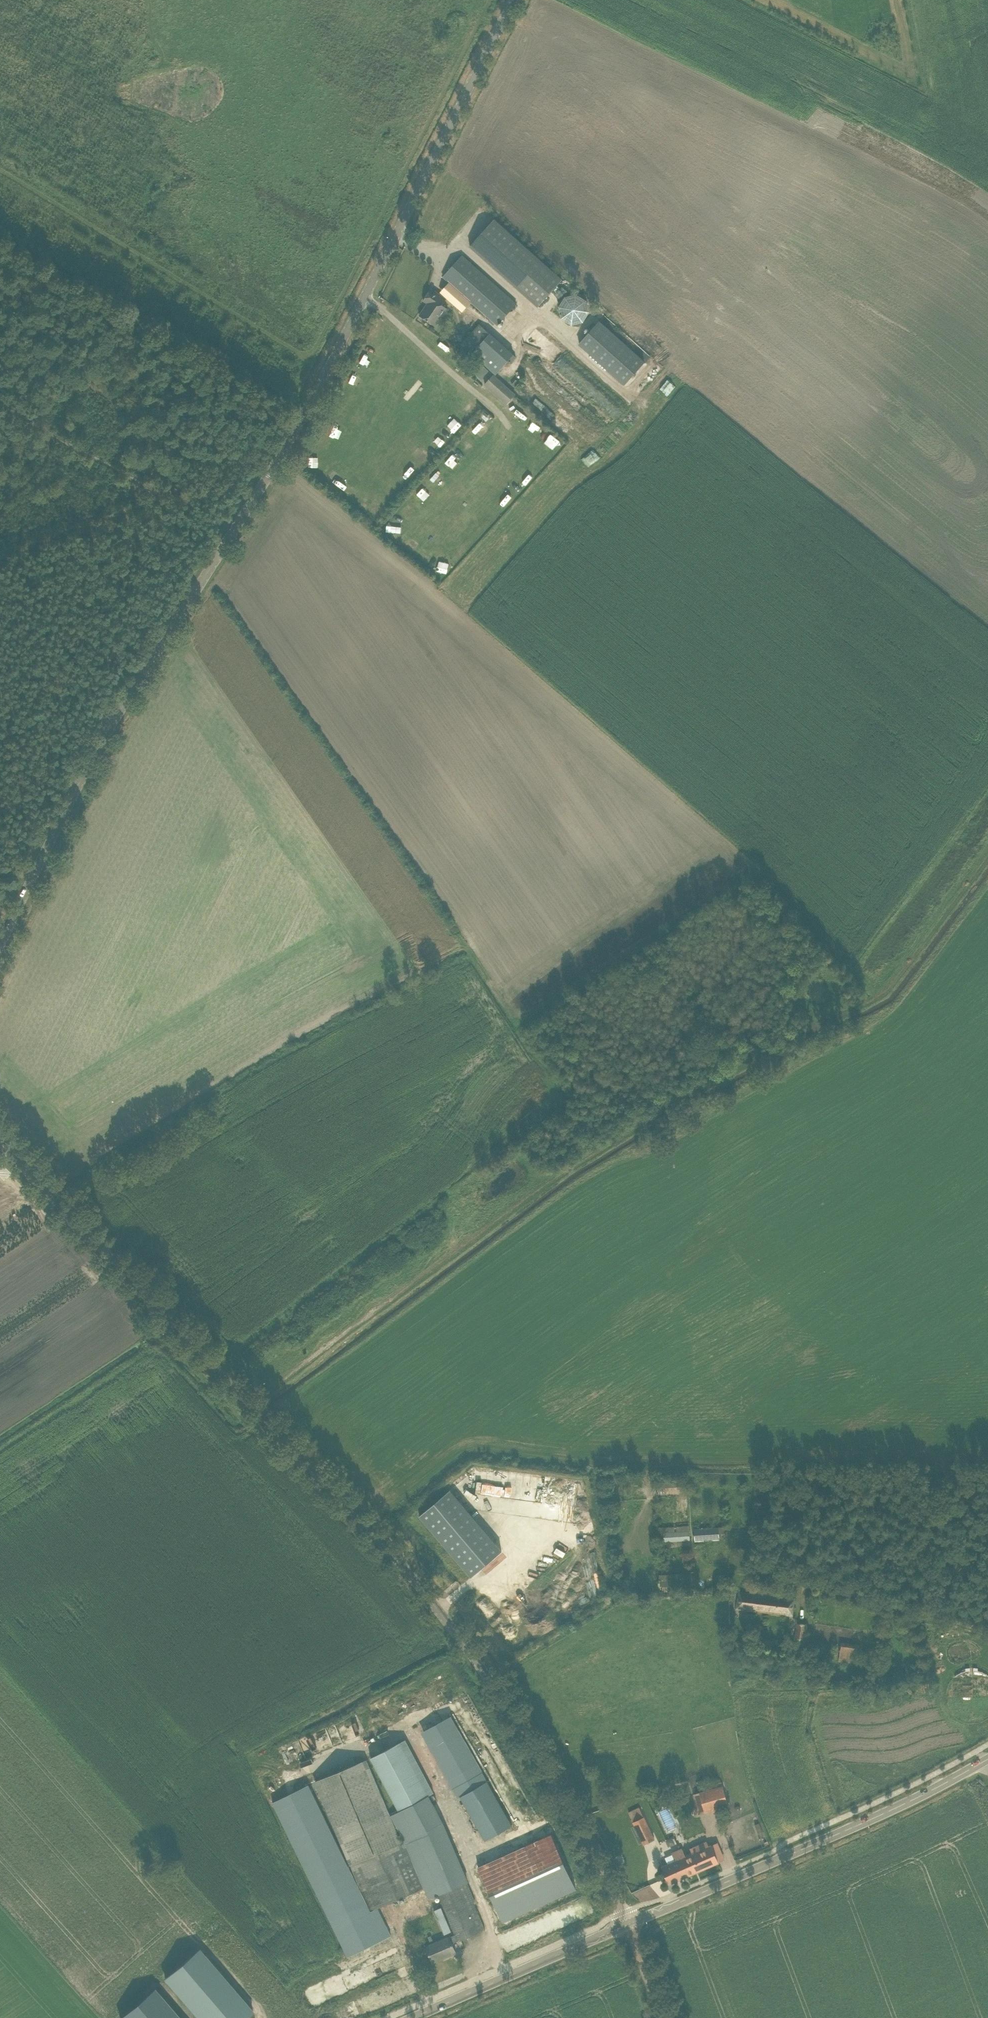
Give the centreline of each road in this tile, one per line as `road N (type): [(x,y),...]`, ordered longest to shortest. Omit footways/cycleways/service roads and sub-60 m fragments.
road 1 (tertiary): [(0,941),(128,690),(321,383),(514,0)]
road 2 (tertiary): [(628,1924),(532,1747),(420,1585),(0,1141)]
road 3 (tertiary): [(628,1924),(987,1760)]
road 4 (tertiary): [(410,2017),(628,1924)]

